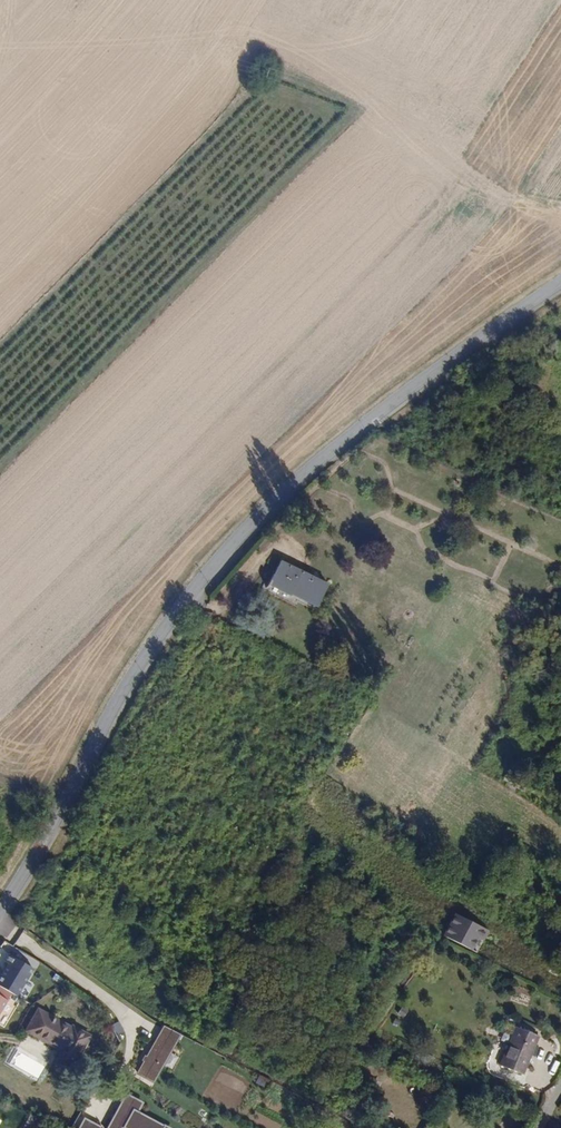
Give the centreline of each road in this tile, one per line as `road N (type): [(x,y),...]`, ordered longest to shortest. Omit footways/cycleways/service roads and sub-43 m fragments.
road 1 (unclassified): [(560,286),(299,477),(214,564),(130,675),(60,804)]
road 2 (residential): [(60,804),(0,909)]

